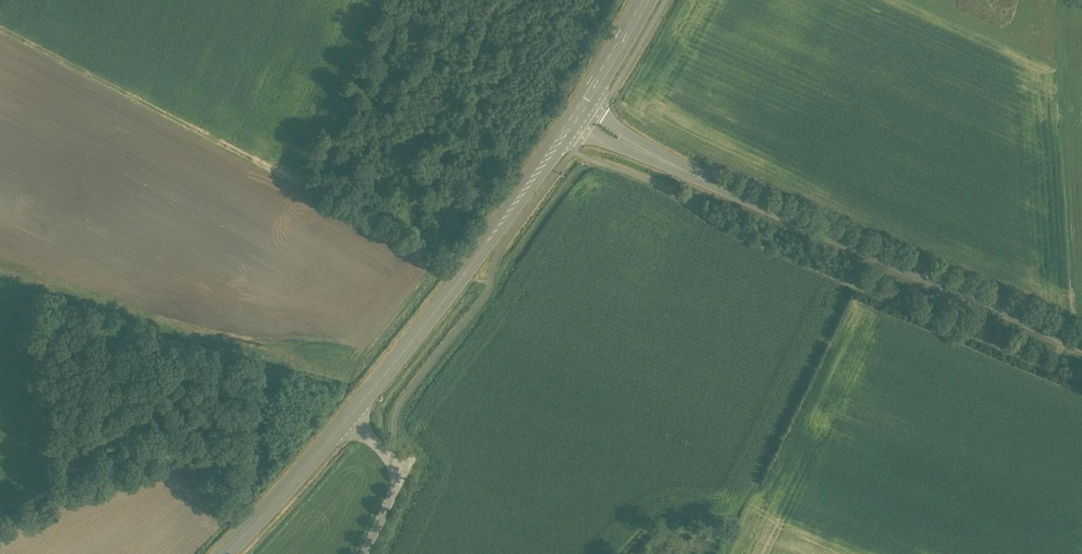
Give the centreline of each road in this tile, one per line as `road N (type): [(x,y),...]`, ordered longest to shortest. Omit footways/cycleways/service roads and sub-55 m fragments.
road 1 (tertiary): [(578,111),(688,171),(1081,343)]
road 2 (primary): [(349,418),(578,111)]
road 3 (primary): [(222,553),(349,418)]
road 4 (unclassified): [(361,553),(392,473),(391,461),(349,418)]
road 5 (primary): [(578,111),(643,0)]

